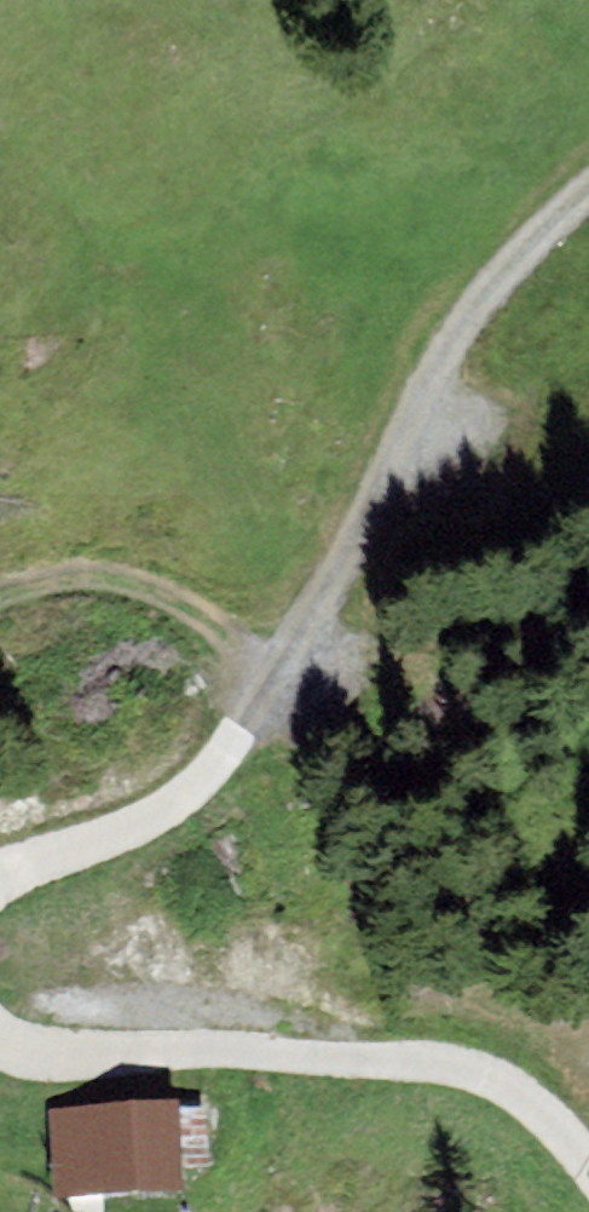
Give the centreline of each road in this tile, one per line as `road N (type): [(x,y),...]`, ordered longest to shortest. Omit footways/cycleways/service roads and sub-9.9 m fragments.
road 1 (track): [(0,1046),(42,1065),(285,1052),(433,1064),(521,1103),(588,1193)]
road 2 (track): [(273,646),(362,428),(451,282),(588,158)]
road 3 (track): [(273,646),(221,741),(105,832),(0,861)]
road 4 (track): [(0,574),(158,586),(273,646)]

